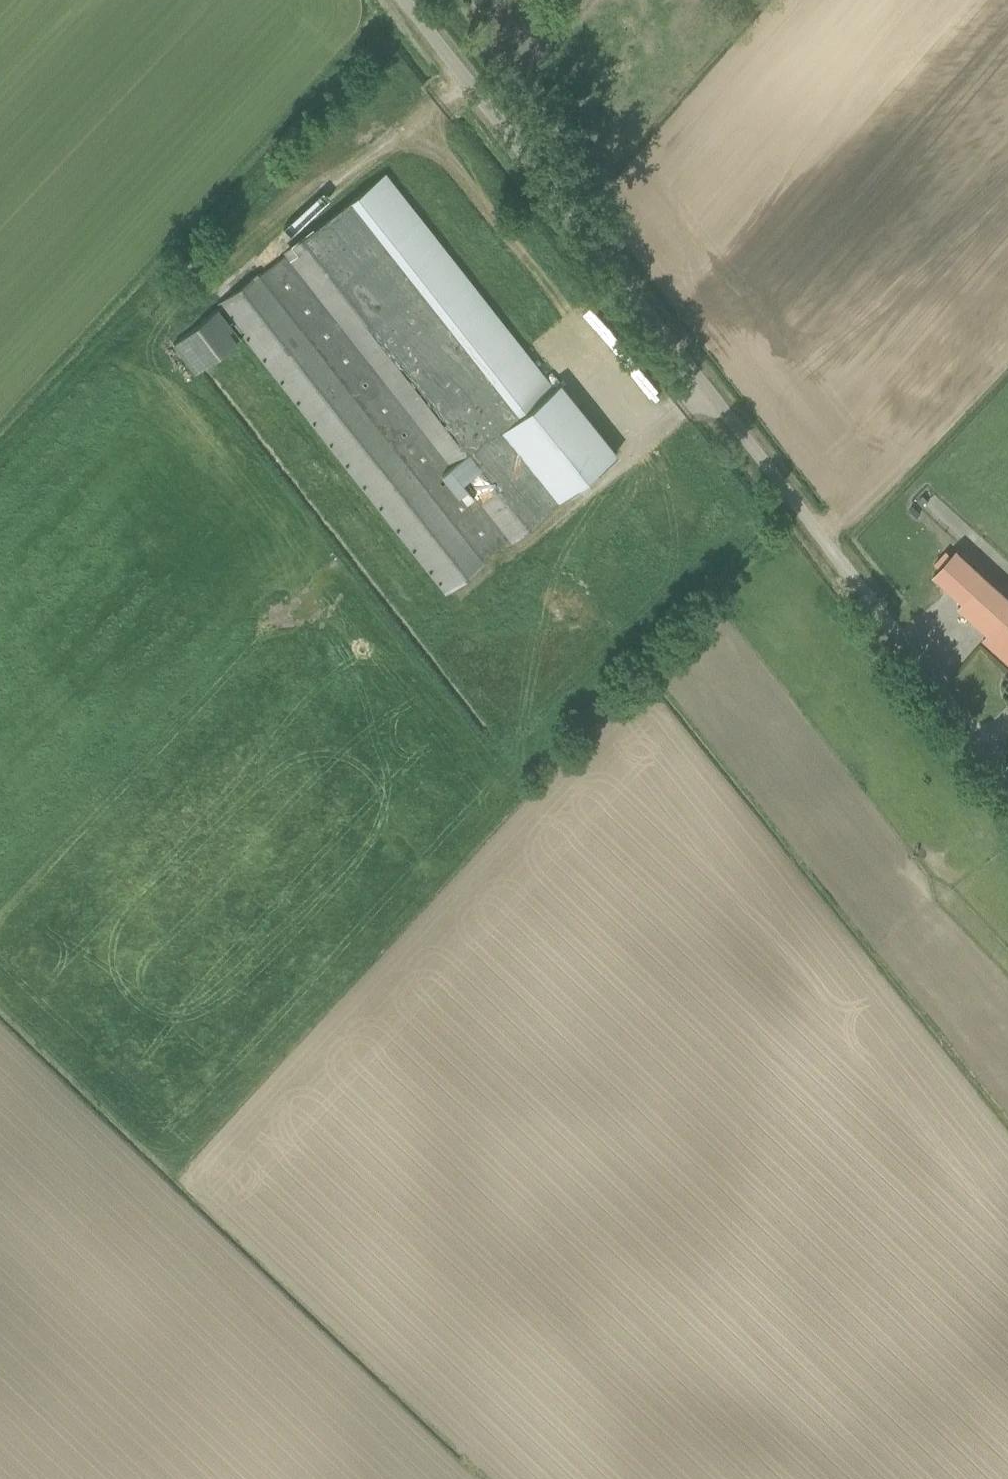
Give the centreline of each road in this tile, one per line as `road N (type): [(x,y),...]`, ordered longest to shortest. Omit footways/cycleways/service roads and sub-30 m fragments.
road 1 (unclassified): [(1007,790),(406,0)]

